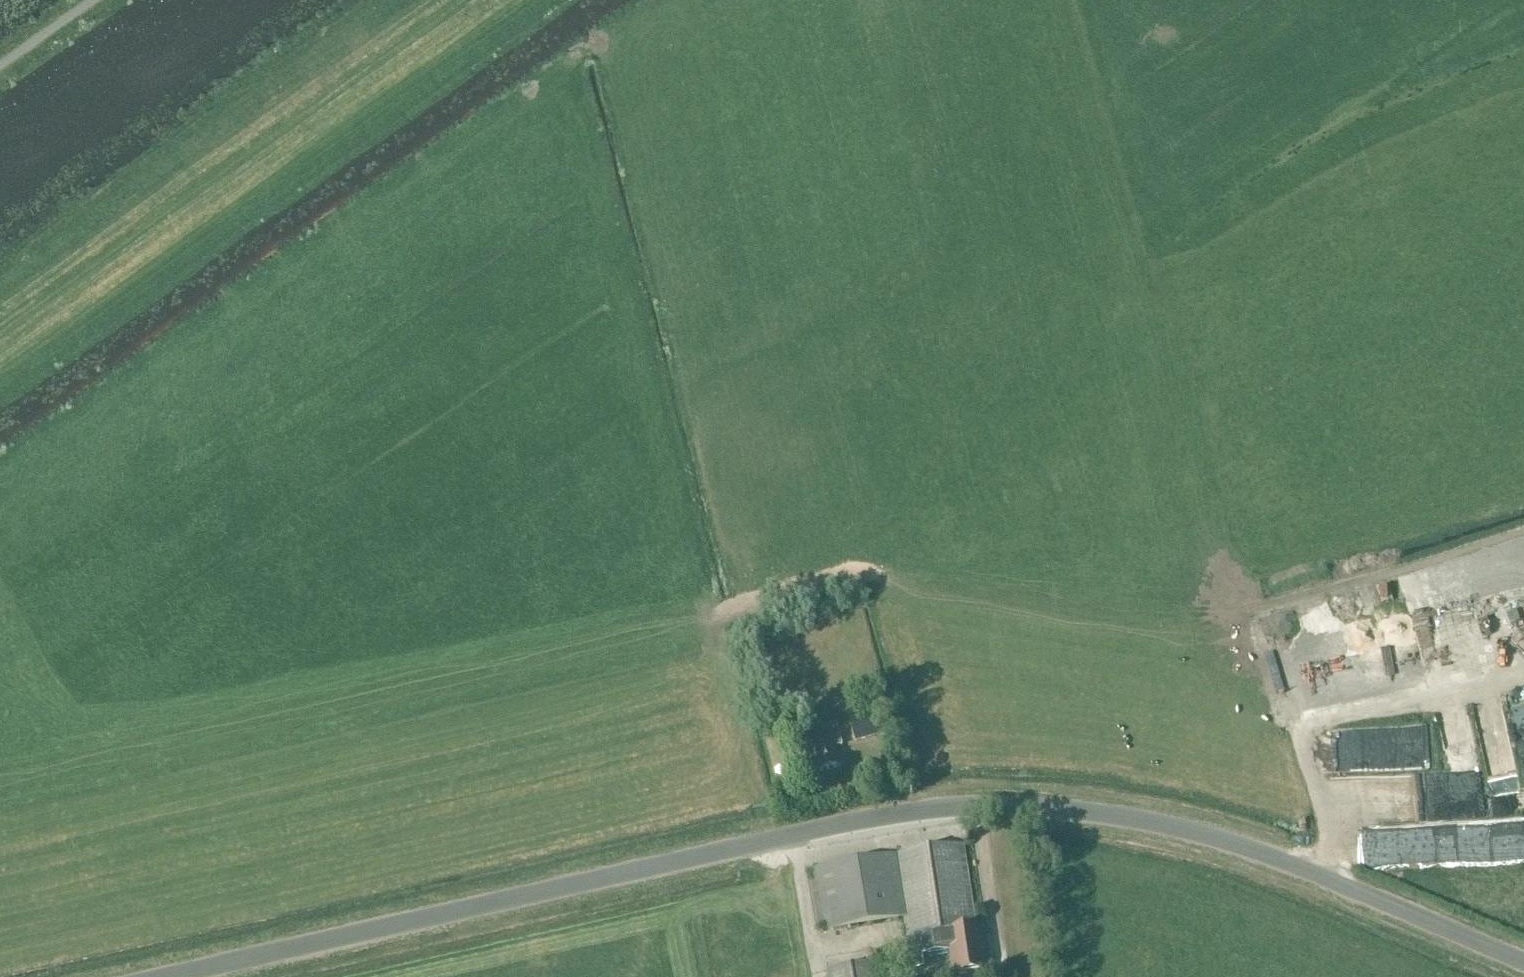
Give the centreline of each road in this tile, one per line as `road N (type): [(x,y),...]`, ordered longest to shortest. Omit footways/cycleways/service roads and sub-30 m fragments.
road 1 (unclassified): [(164,976),(872,821),(995,808),(1089,816),(1202,840),(1523,968)]

